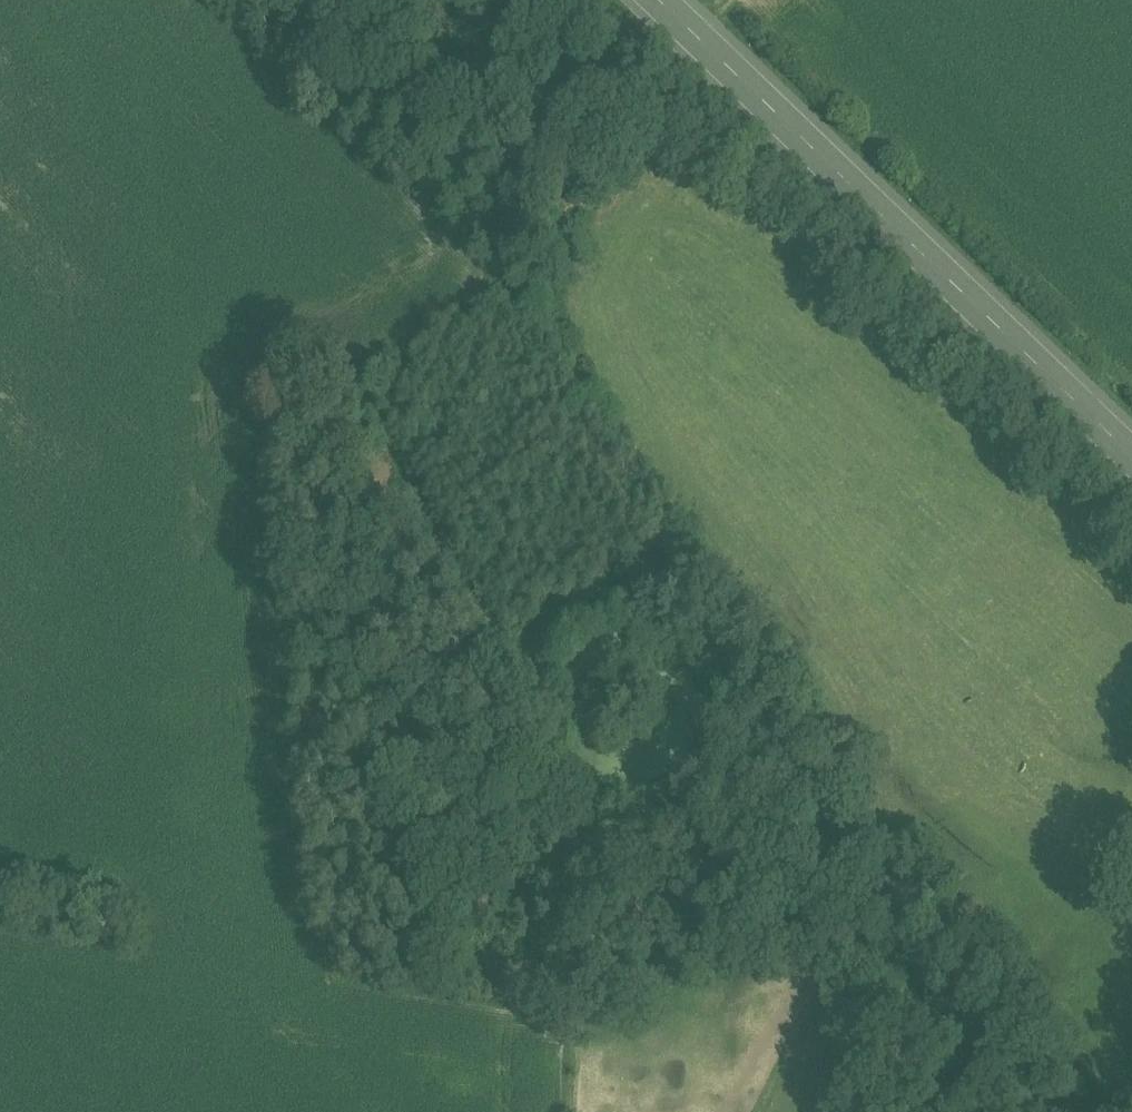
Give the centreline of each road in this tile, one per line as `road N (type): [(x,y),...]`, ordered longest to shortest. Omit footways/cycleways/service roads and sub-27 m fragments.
road 1 (secondary): [(658,0),(1131,456)]

